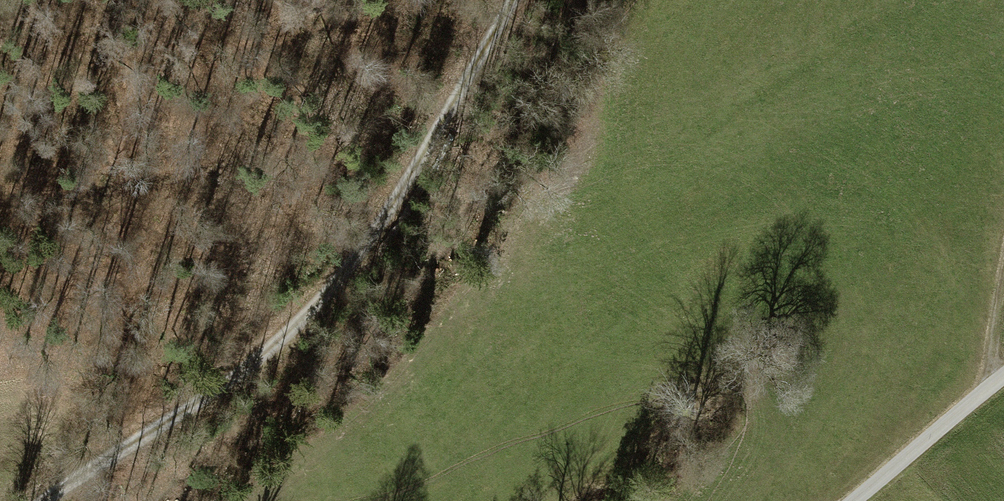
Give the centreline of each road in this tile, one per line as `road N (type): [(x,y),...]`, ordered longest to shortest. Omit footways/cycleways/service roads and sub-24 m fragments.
road 1 (track): [(42,500),(204,390),(346,268),(438,140),(513,0)]
road 2 (track): [(0,202),(216,175),(235,149)]
road 3 (unclassified): [(855,500),(1003,372)]

